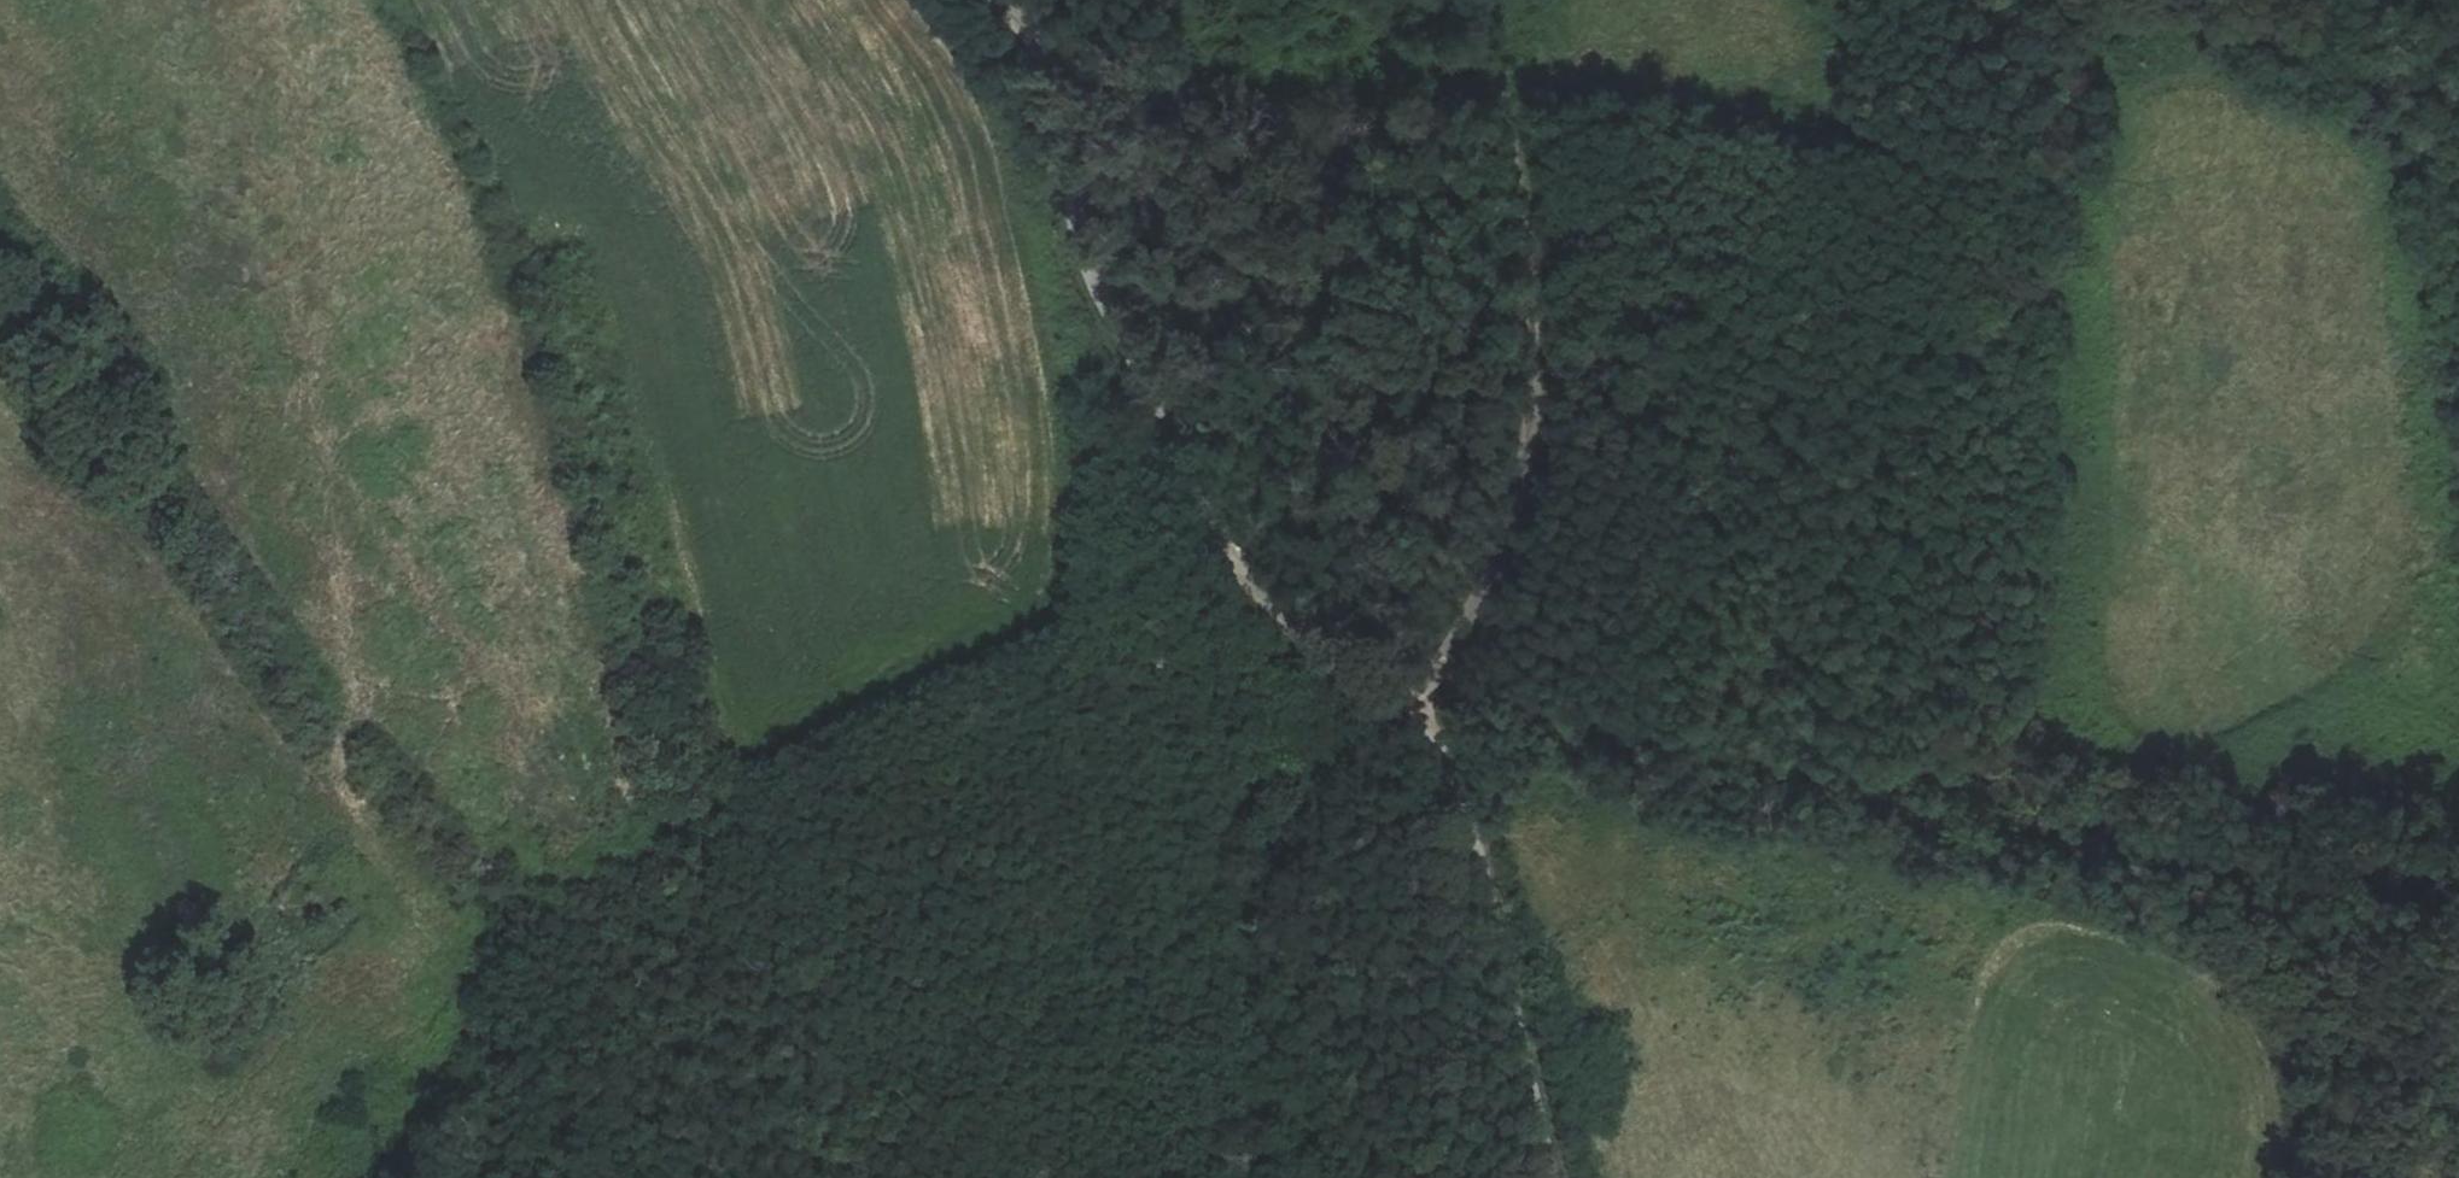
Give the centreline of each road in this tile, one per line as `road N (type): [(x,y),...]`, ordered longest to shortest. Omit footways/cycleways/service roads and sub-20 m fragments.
road 1 (unclassified): [(988,0),(1050,61),(1072,112),(1084,271),(1143,370),(1210,523),(1249,586),(1289,625),(1418,722)]
road 2 (residential): [(1418,722),(1490,558),(1530,432),(1531,286),(1488,0)]
road 3 (unclassified): [(1556,1177),(1450,783),(1418,722)]

